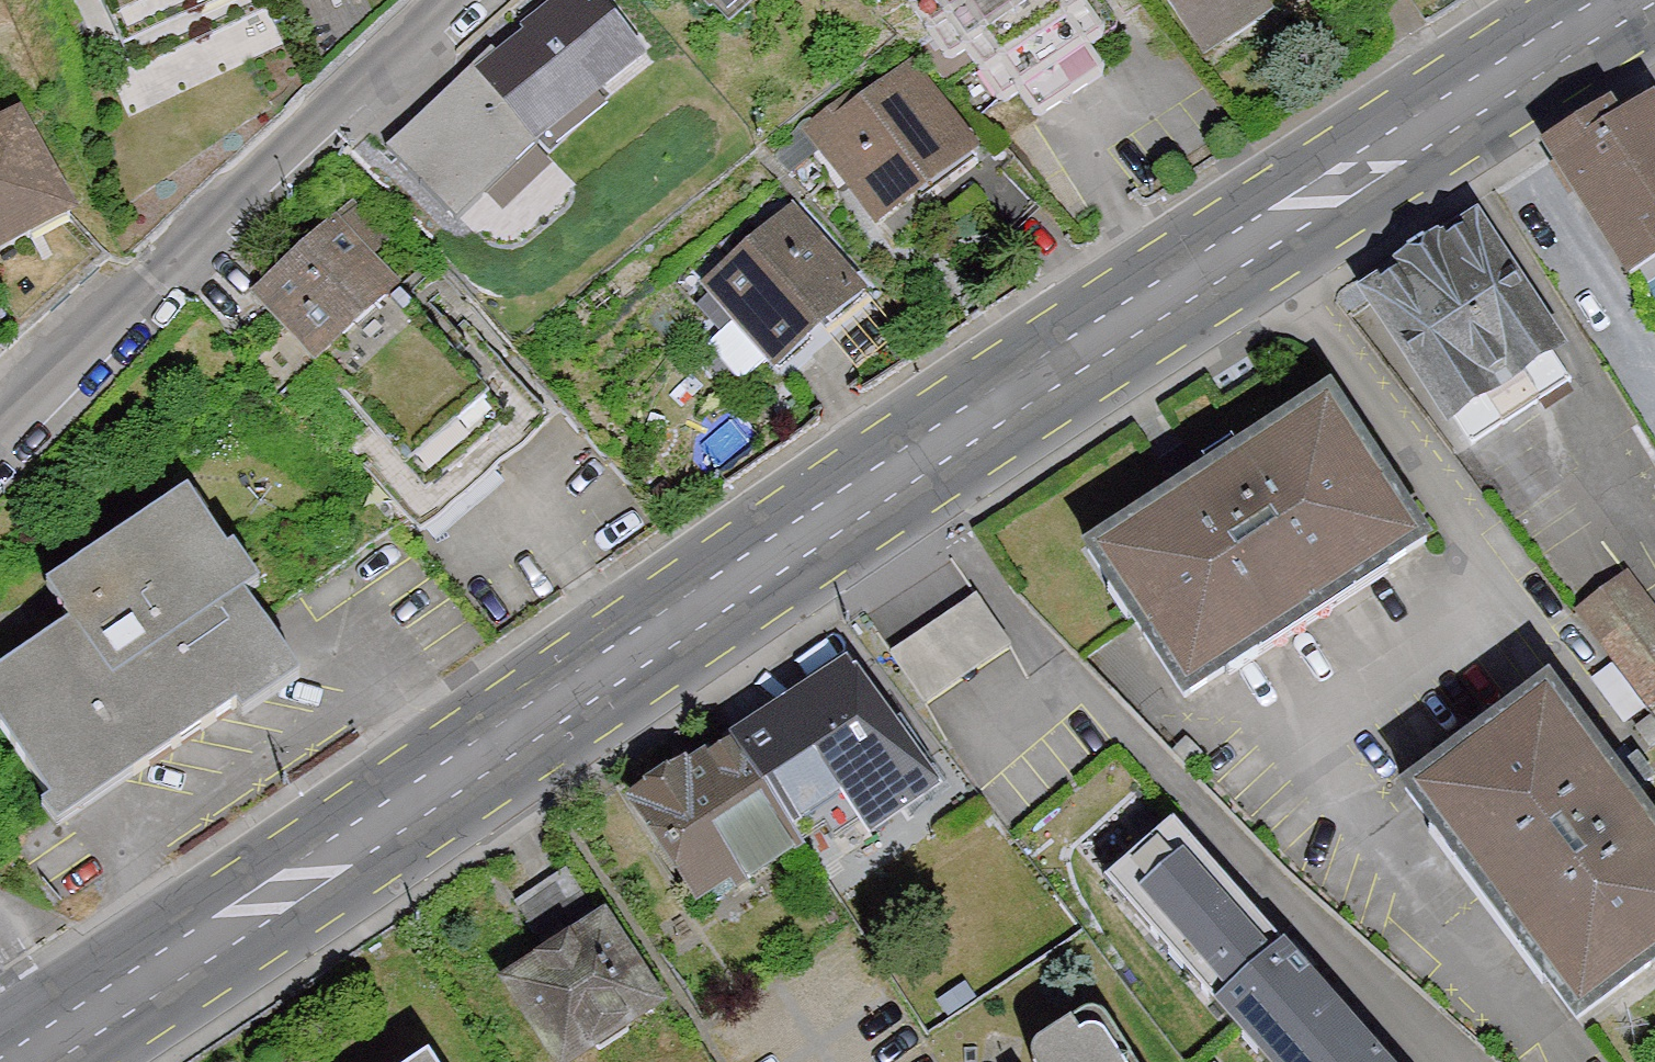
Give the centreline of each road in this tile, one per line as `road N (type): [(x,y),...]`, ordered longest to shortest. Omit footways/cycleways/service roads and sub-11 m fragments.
road 1 (primary): [(75,1028),(910,465)]
road 2 (primary): [(910,465),(1628,0)]
road 3 (residential): [(910,465),(1170,800),(1452,1061)]
road 4 (residential): [(472,0),(0,449)]
road 5 (residential): [(0,921),(75,1028)]

